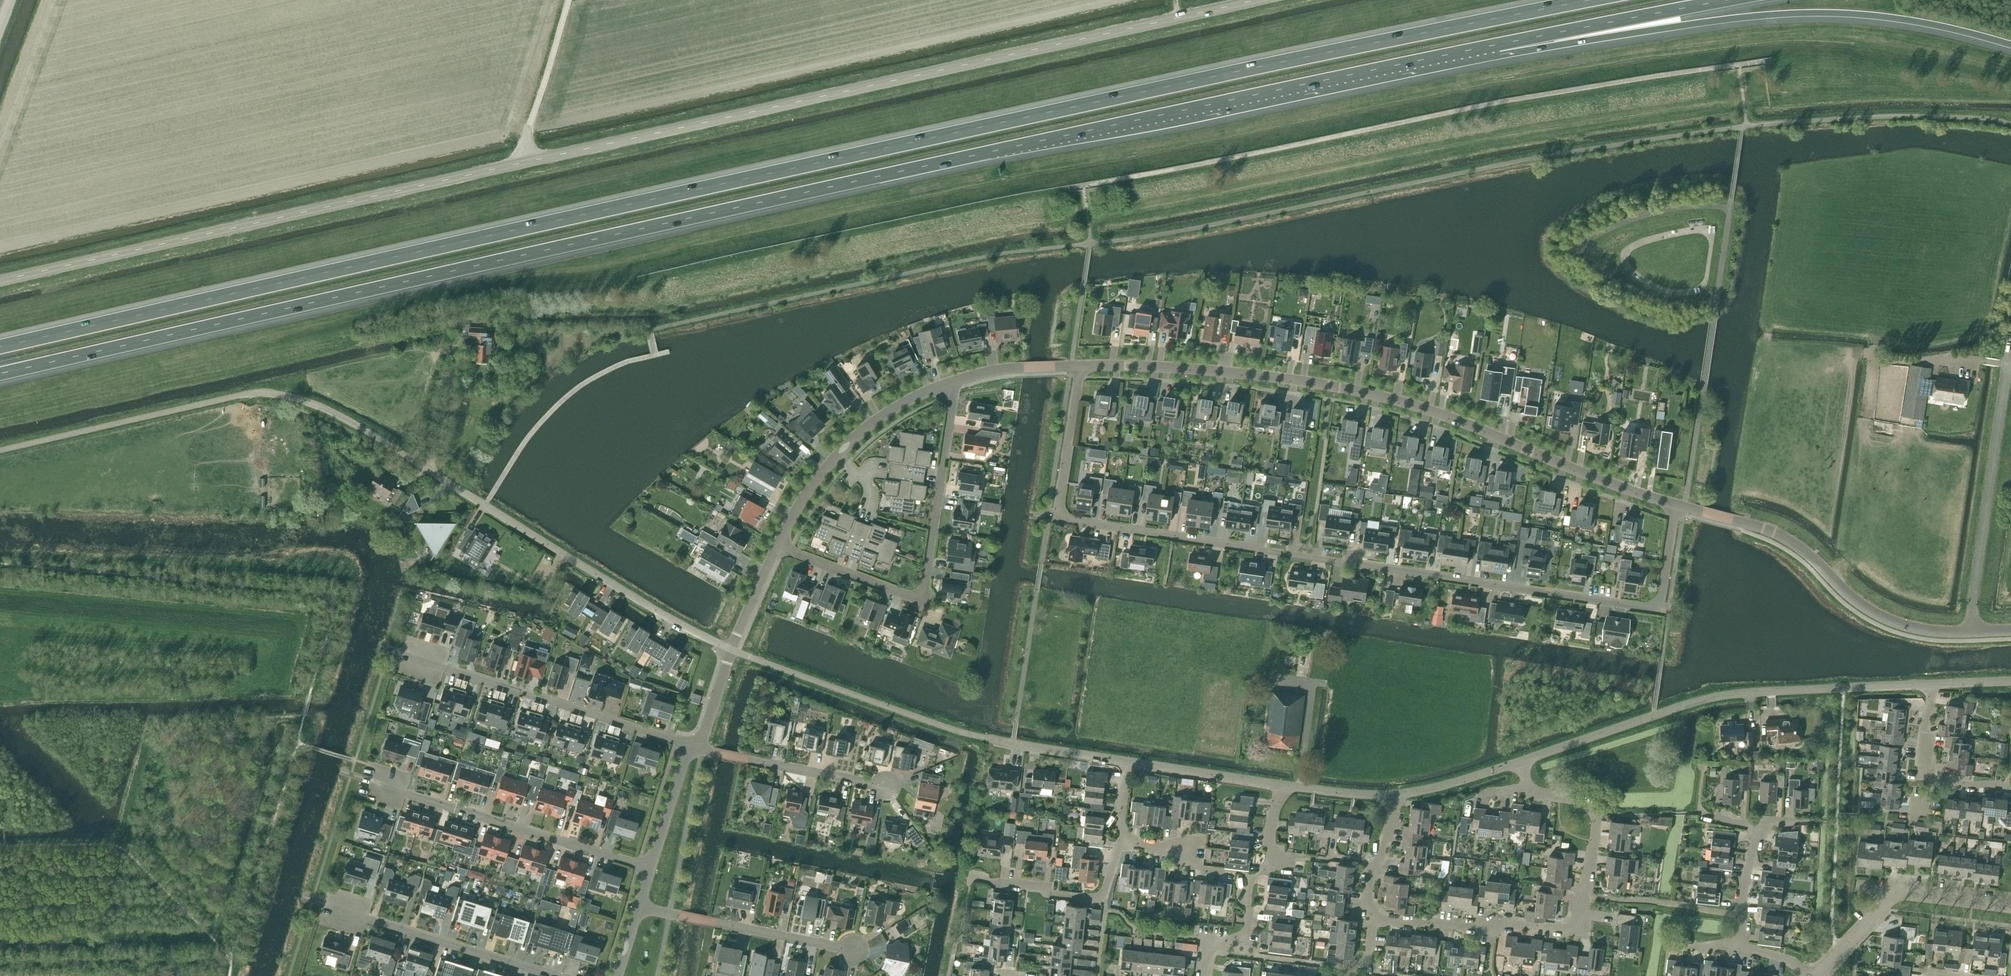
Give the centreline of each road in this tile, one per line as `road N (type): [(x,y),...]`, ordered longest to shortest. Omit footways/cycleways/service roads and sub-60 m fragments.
road 1 (motorway): [(1590,0),(1000,123),(0,347)]
road 2 (motorway): [(0,374),(1498,45)]
road 3 (secondary): [(0,280),(1256,0)]
road 4 (residential): [(1081,365),(1059,507),(1073,521),(1642,606),(1661,598),(1677,506)]
road 5 (unclassified): [(1677,506),(1386,396),(1224,371),(1081,365)]
road 6 (motorway): [(1498,45),(1527,51),(1729,19),(1835,13),(2010,44)]
road 7 (unclassified): [(732,650),(303,400)]
road 8 (unclassified): [(1934,684),(1714,697),(1521,760)]
road 9 (residential): [(1372,920),(1575,926),(1587,905),(1596,814),(1581,800),(1529,787)]
road 10 (residential): [(957,380),(925,589),(908,594),(778,546)]
road 11 (unclassified): [(2010,631),(1895,622),(1861,603),(1785,537),(1677,506)]
road 12 (residential): [(690,744),(406,656),(402,670)]
road 13 (residential): [(652,867),(370,782)]
road 14 (unclassified): [(778,546),(819,476),(863,430),(957,380)]
road 15 (motorway): [(1498,45),(1728,0)]
road 16 (residential): [(554,975),(334,908)]
road 17 (unclassified): [(2010,907),(1898,896),(1817,975)]
road 18 (residential): [(854,950),(640,905)]
road 19 (residential): [(700,747),(886,786)]
road 20 (residential): [(972,877),(1101,895),(1118,841)]
road 21 (unclassified): [(1286,786),(1129,761)]
road 22 (unclassified): [(1129,761),(989,739)]
road 23 (residential): [(1372,920),(1373,871),(1397,794)]
road 24 (residential): [(652,867),(690,744)]
road 25 (unclassified): [(1521,760),(1397,794)]
road 26 (residential): [(1740,947),(1757,826)]

